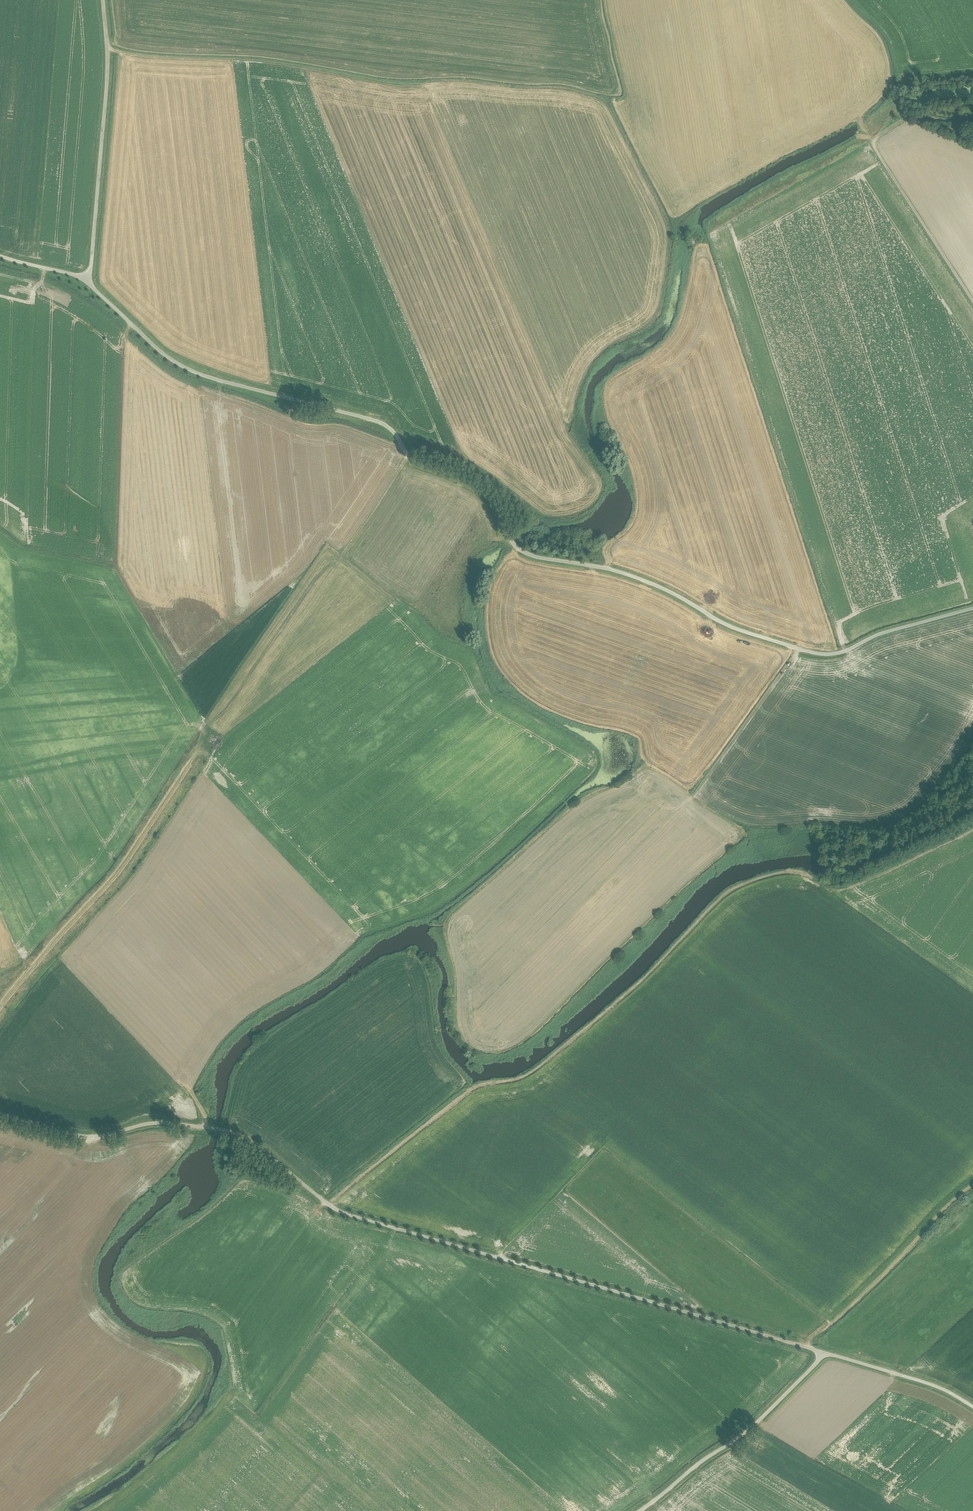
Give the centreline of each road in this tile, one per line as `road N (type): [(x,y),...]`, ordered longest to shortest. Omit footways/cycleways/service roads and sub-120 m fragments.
road 1 (unclassified): [(972,608),(842,652),(815,652),(736,629),(634,577),(531,555),(512,542),(481,489),(413,459),(385,425),(187,369),(85,280)]
road 2 (unclassified): [(823,1352),(350,1215),(234,1133),(158,1123),(85,1137),(0,1114)]
road 3 (track): [(196,758),(127,862),(0,1008)]
road 4 (track): [(972,301),(875,141),(911,118),(972,124)]
road 5 (unclassified): [(85,280),(106,98),(103,0)]
road 6 (unclassified): [(639,1510),(744,1434),(823,1352)]
road 7 (track): [(692,798),(799,649)]
road 8 (track): [(301,598),(345,554),(408,455)]
road 9 (unclassified): [(972,1406),(924,1381),(823,1352)]
road 10 (track): [(203,729),(196,758),(212,758),(264,827)]

